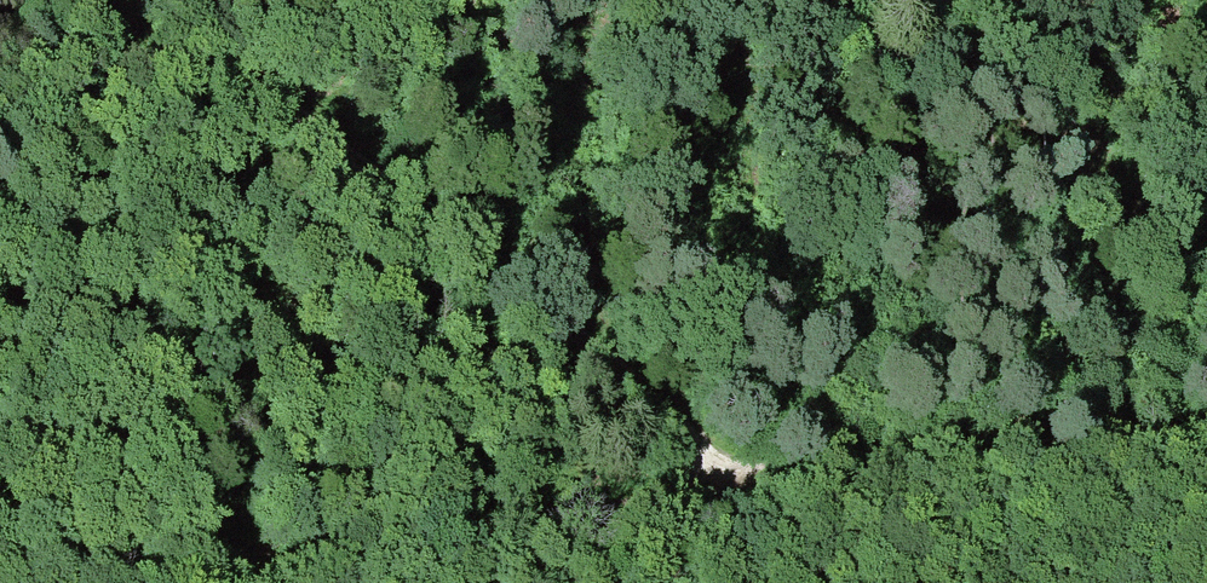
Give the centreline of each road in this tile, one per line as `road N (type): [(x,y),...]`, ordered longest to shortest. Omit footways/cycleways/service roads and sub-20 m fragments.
road 1 (track): [(137,0),(725,461),(1206,444)]
road 2 (track): [(31,582),(653,505),(725,461)]

